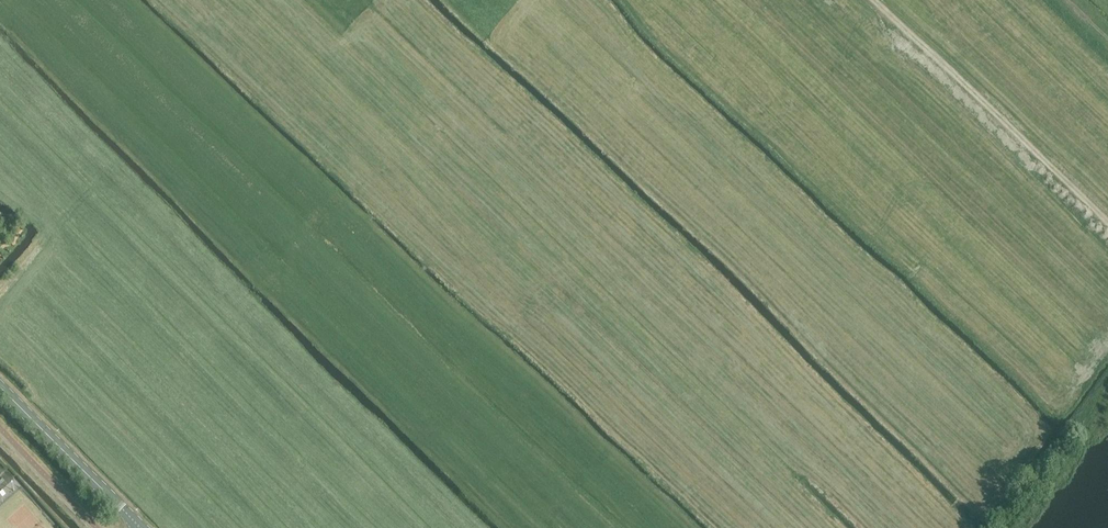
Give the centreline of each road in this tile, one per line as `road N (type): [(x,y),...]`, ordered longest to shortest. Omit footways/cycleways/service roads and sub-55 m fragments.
road 1 (track): [(874,0),(1107,226)]
road 2 (tertiary): [(122,507),(0,387)]

